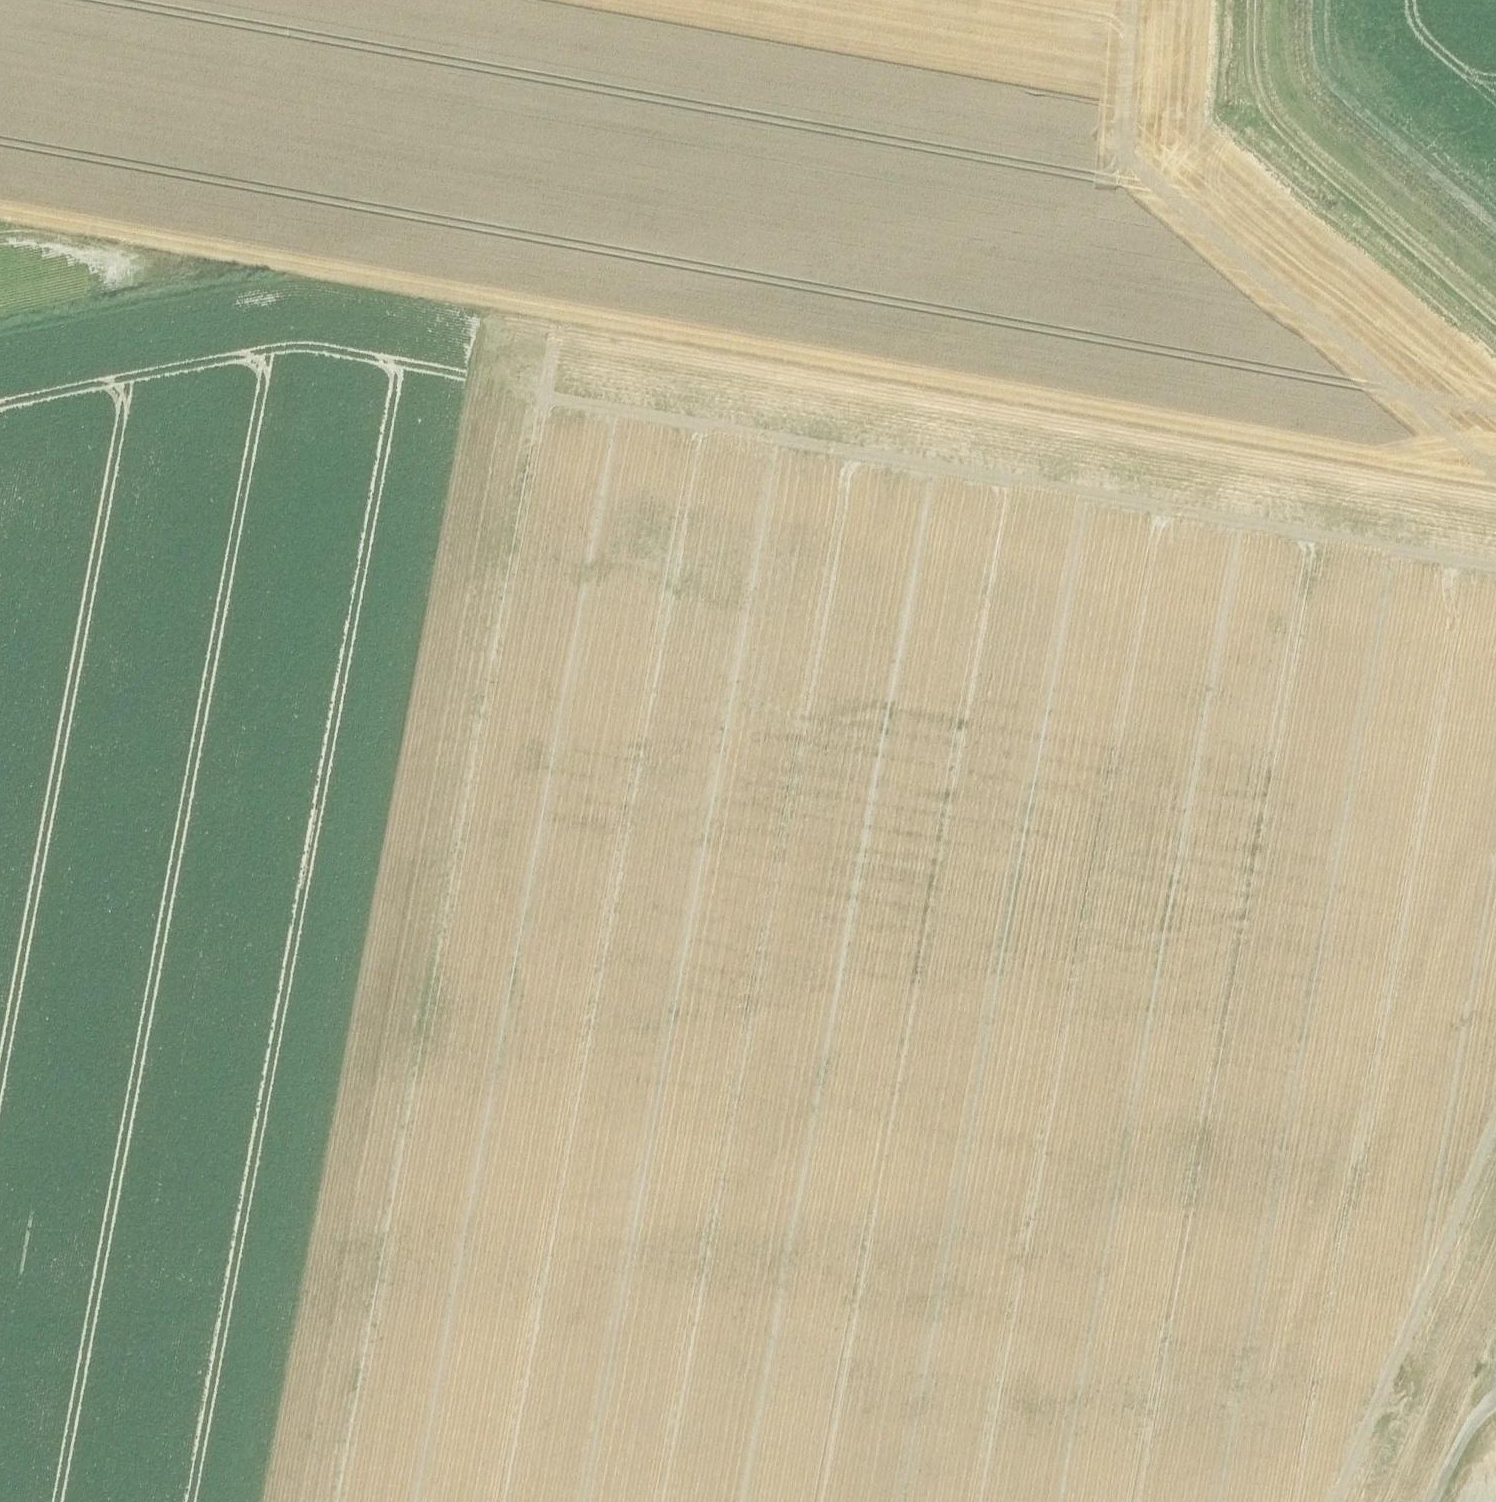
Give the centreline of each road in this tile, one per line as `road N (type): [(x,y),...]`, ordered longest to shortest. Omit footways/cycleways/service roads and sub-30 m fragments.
road 1 (track): [(1495,317),(1277,124),(1250,72),(1252,0)]
road 2 (track): [(1495,1401),(1476,1416),(1432,1501)]

